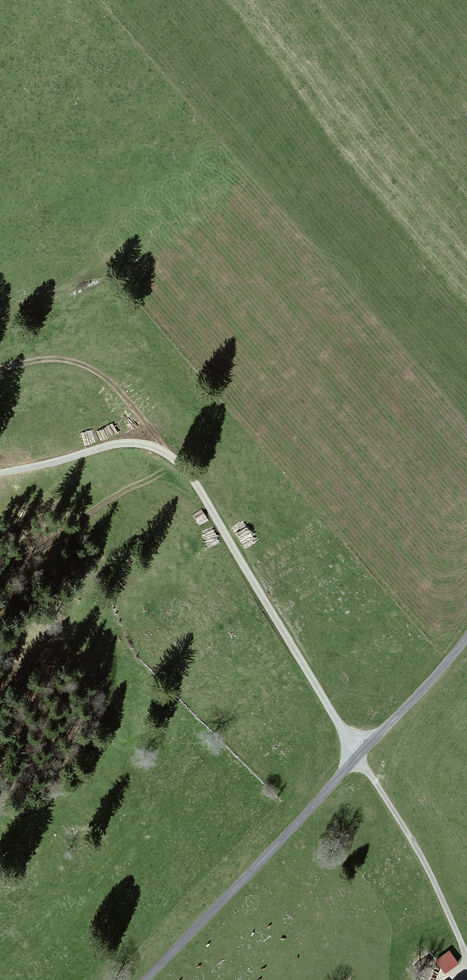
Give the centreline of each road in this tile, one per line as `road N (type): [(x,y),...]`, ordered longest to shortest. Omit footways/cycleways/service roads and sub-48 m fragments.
road 1 (unclassified): [(358,754),(197,487),(169,454),(118,441),(0,468)]
road 2 (unclassified): [(150,979),(358,754)]
road 3 (track): [(169,454),(100,374),(62,361),(0,373)]
road 4 (unclassified): [(358,754),(466,641)]

